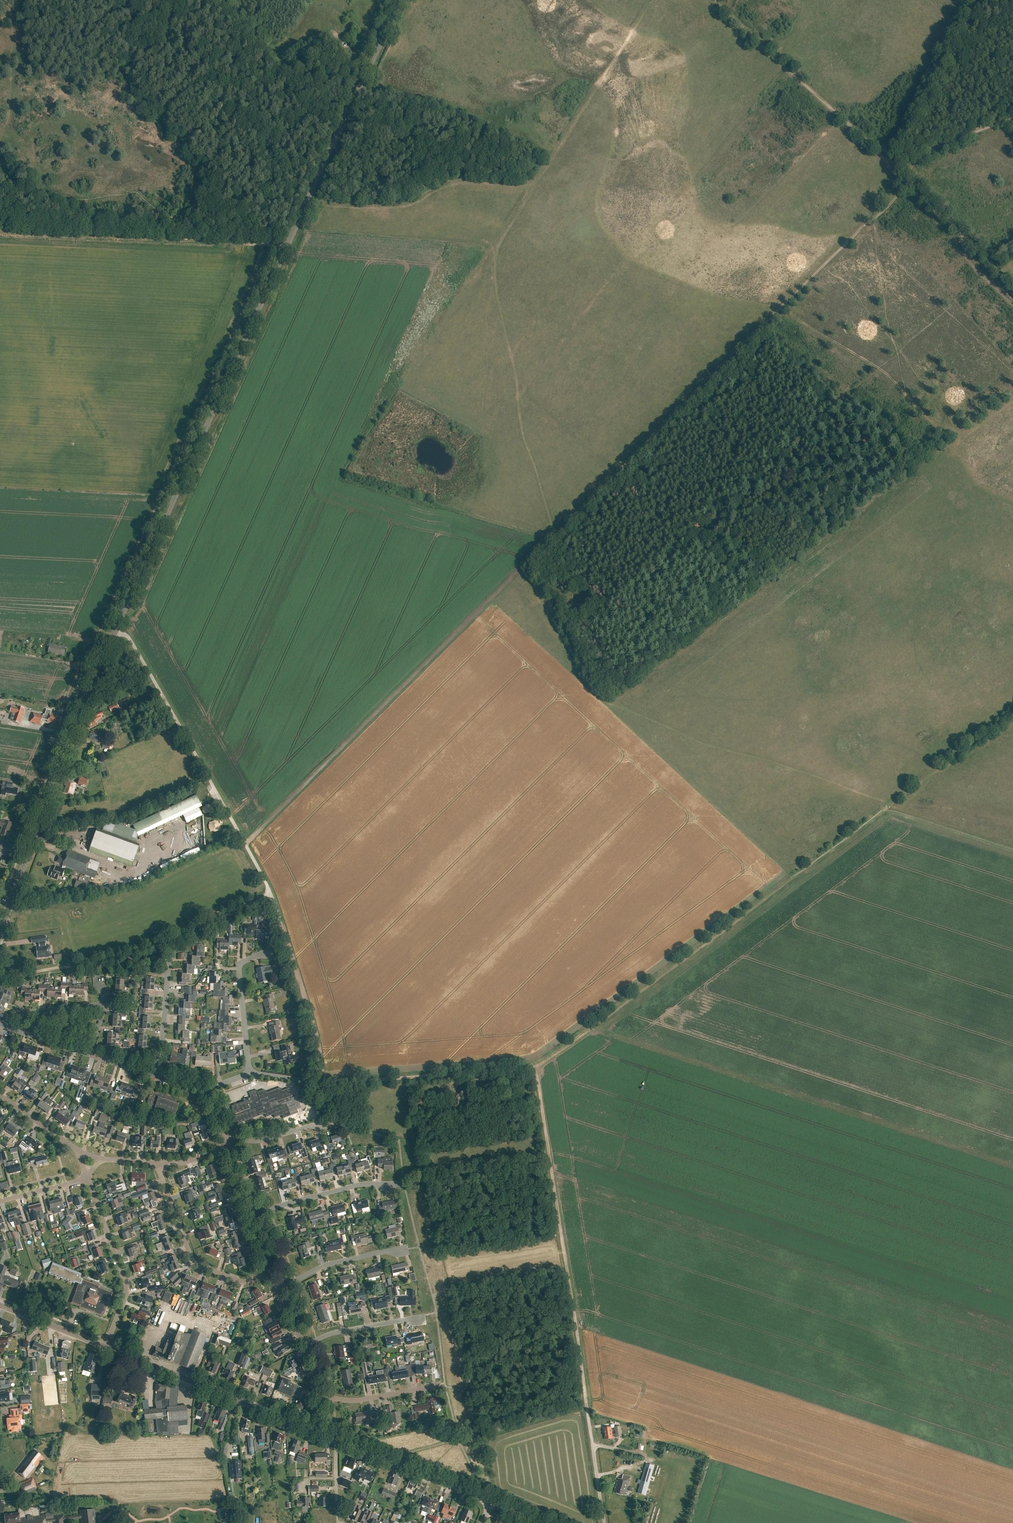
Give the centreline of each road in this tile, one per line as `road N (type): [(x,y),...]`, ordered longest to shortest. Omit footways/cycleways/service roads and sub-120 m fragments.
road 1 (tertiary): [(10,902),(84,702),(401,0)]
road 2 (track): [(319,1082),(534,1068),(588,1413)]
road 3 (track): [(534,1068),(889,806)]
road 4 (track): [(909,182),(617,470)]
road 5 (track): [(533,187),(497,245),(494,271),(520,428),(553,533),(525,563)]
road 6 (track): [(525,563),(245,843)]
road 7 (track): [(286,247),(0,232)]
road 8 (track): [(0,978),(138,954),(271,895)]
road 9 (track): [(322,168),(328,171),(315,200),(324,207),(408,205),(462,183),(533,187)]
road 10 (track): [(115,630),(128,637),(245,843)]
road 11 (track): [(713,0),(889,162)]
road 12 (tertiary): [(306,1427),(105,1347)]
road 13 (track): [(271,895),(313,1026),(319,1082)]
road 14 (residential): [(266,1272),(237,1280),(195,1263),(160,1162)]
road 15 (residential): [(105,1347),(125,1281),(85,1178)]
road 16 (track): [(961,0),(885,159)]
road 17 (tertiary): [(490,1501),(338,1441)]
road 18 (track): [(889,806),(1012,711)]
road 19 (residential): [(248,1215),(360,1184),(395,1184)]
road 20 (residential): [(249,1073),(239,969),(270,950)]
road 21 (residential): [(276,1291),(326,1265),(405,1249)]
road 22 (track): [(889,162),(1012,118)]
road 23 (residential): [(104,1159),(0,1095)]

